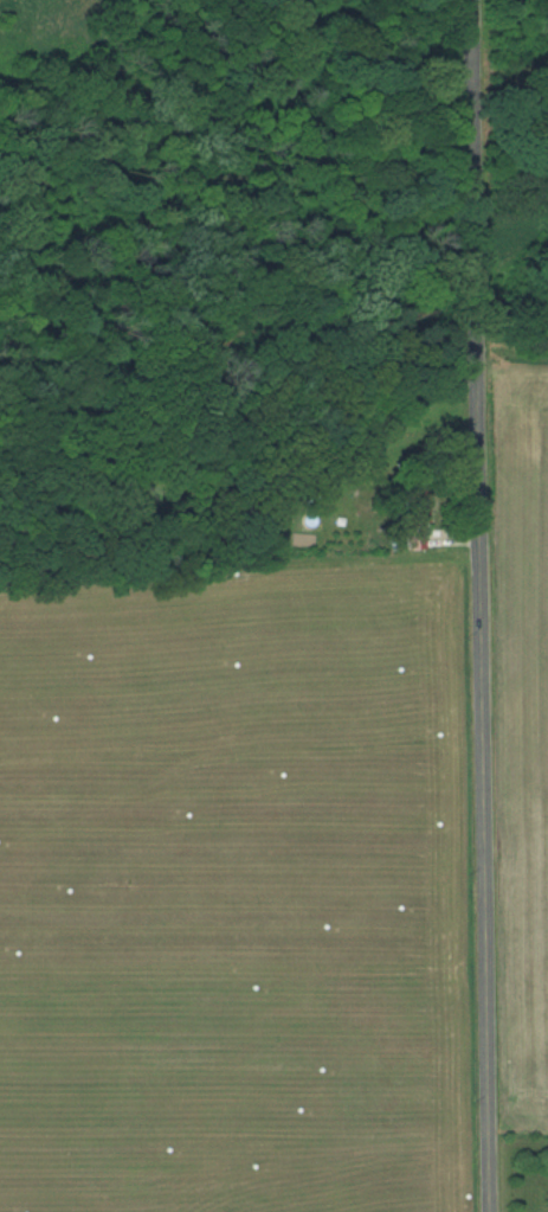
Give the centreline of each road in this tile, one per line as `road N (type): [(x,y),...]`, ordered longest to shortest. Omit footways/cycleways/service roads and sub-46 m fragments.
road 1 (tertiary): [(492,1211),(474,0)]

